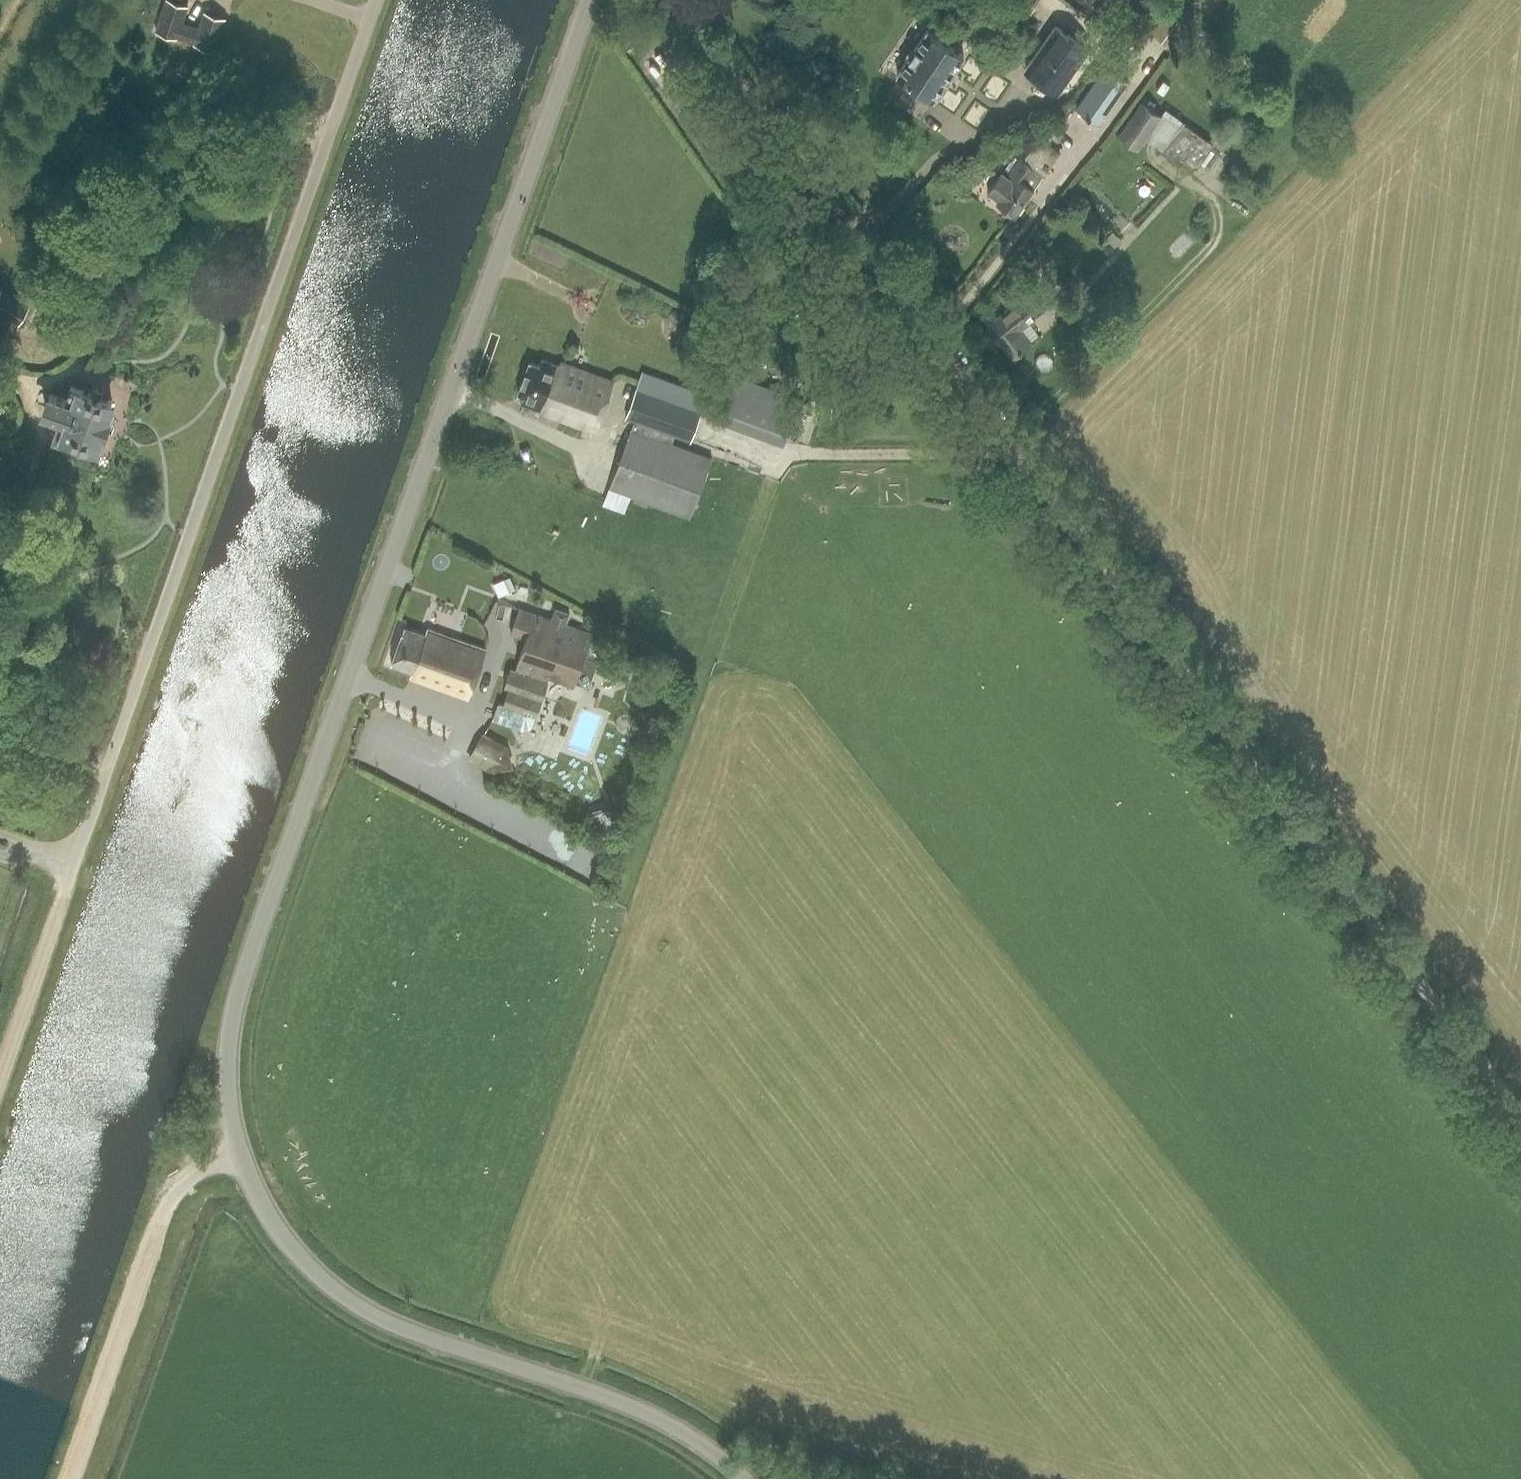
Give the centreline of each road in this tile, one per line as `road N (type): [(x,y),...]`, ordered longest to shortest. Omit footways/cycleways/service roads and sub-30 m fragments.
road 1 (unclassified): [(744,1478),(689,1434),(633,1406),(392,1325),(347,1300),(310,1272),(266,1216),(229,1117),(228,1050),(244,983),(590,0)]
road 2 (track): [(1520,1120),(939,350)]
road 3 (unclassified): [(75,860),(376,0)]
road 4 (unclassified): [(939,350),(684,0)]
road 5 (track): [(240,1154),(187,1186),(169,1207),(71,1478)]
road 6 (track): [(75,860),(0,1076)]

